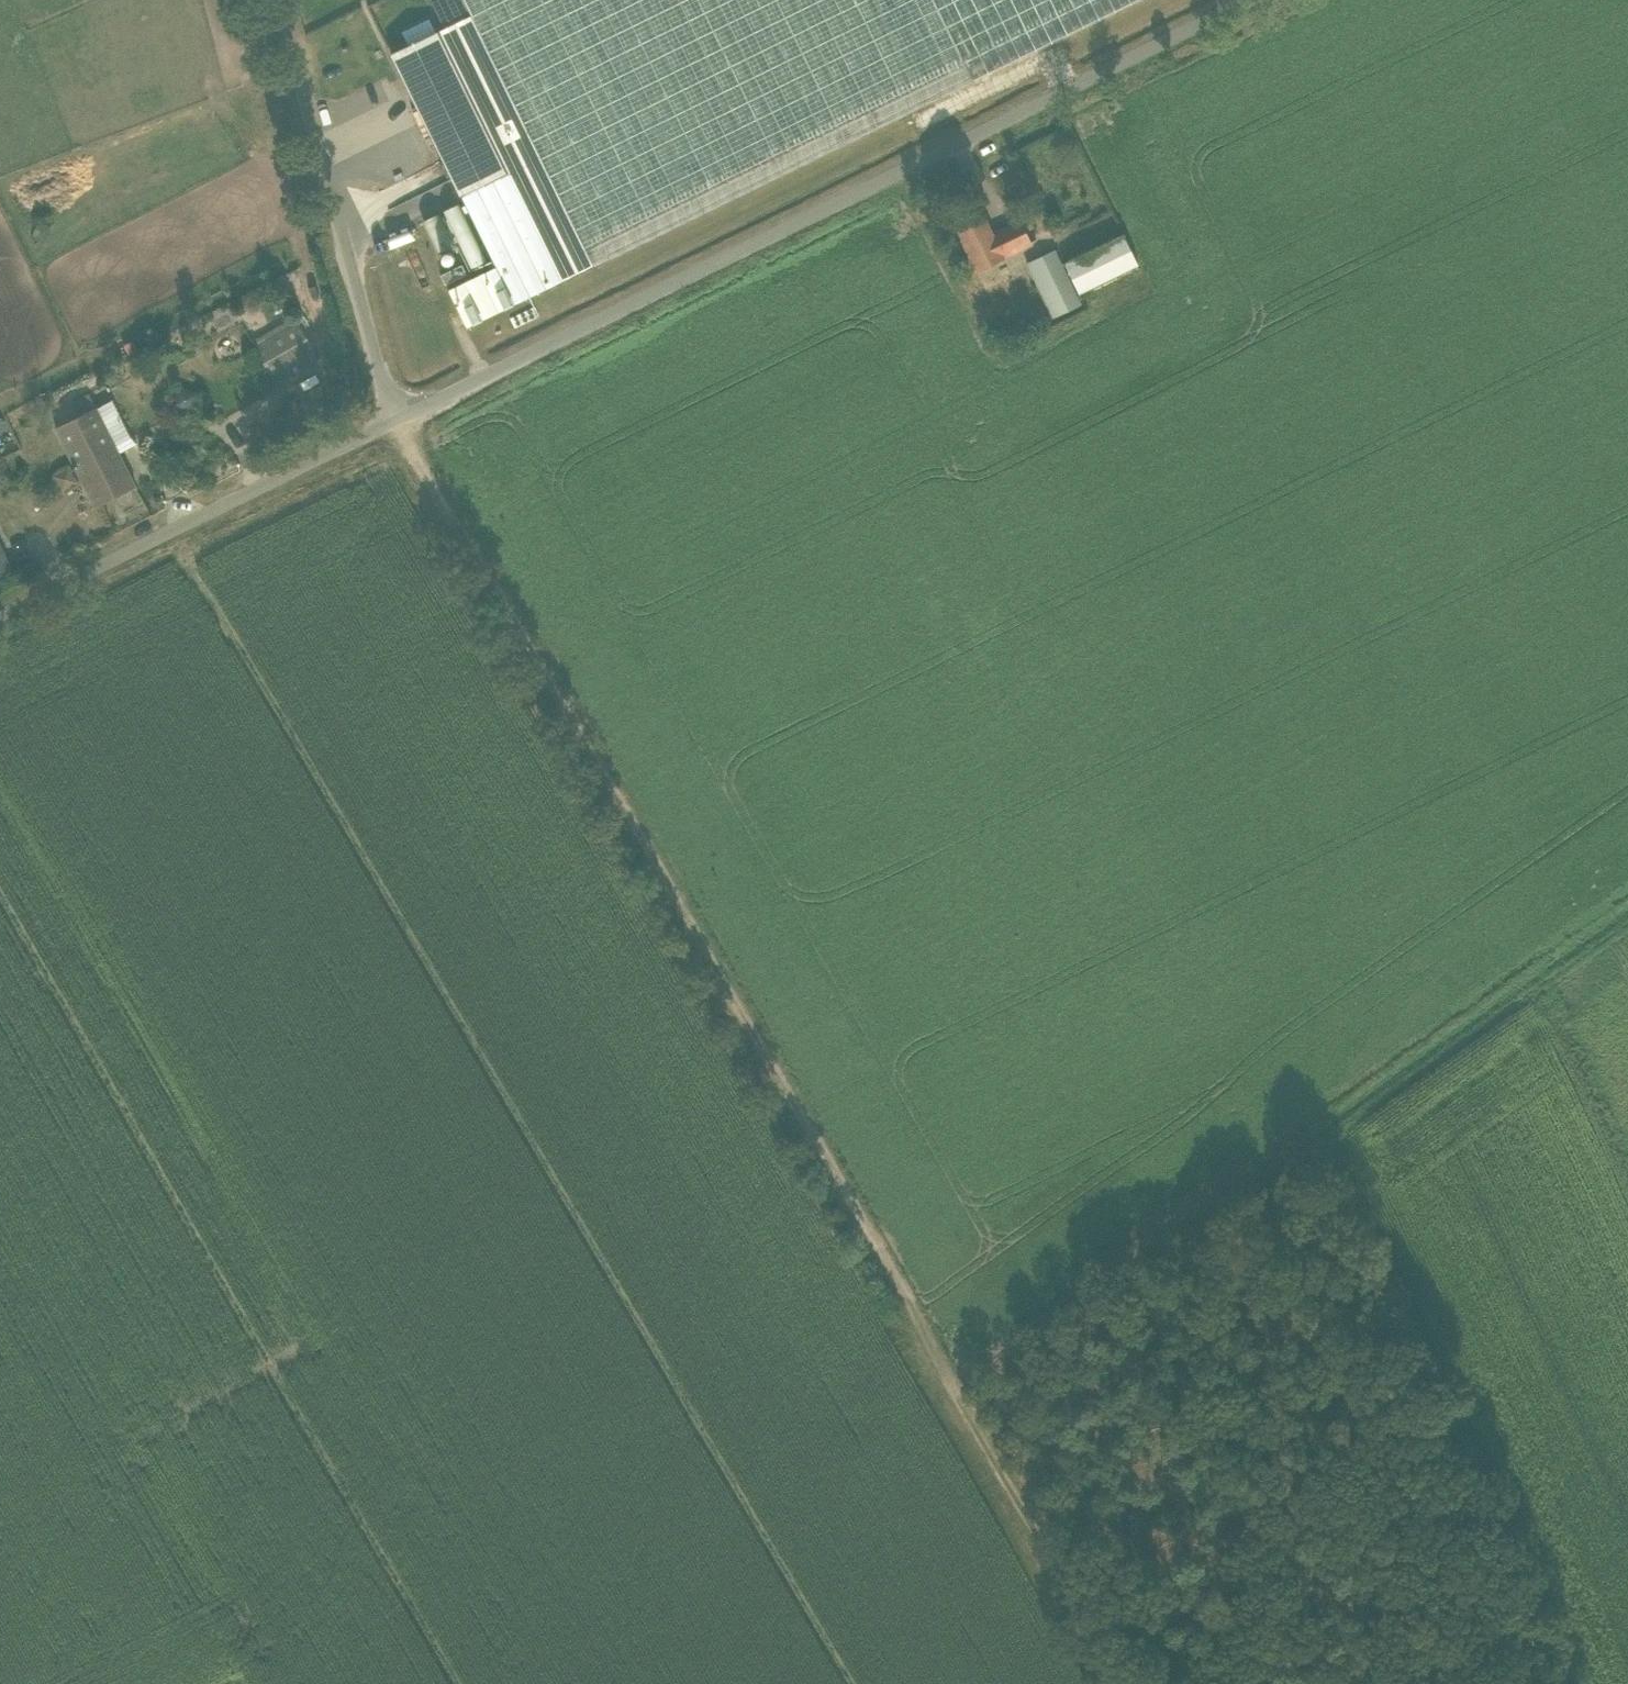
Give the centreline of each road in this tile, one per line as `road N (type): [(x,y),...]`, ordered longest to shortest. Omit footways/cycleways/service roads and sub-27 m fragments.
road 1 (track): [(395,414),(1125,1683)]
road 2 (unclassified): [(395,414),(1244,0)]
road 3 (unclassified): [(0,616),(395,414)]
road 4 (unclassified): [(395,414),(277,0)]

